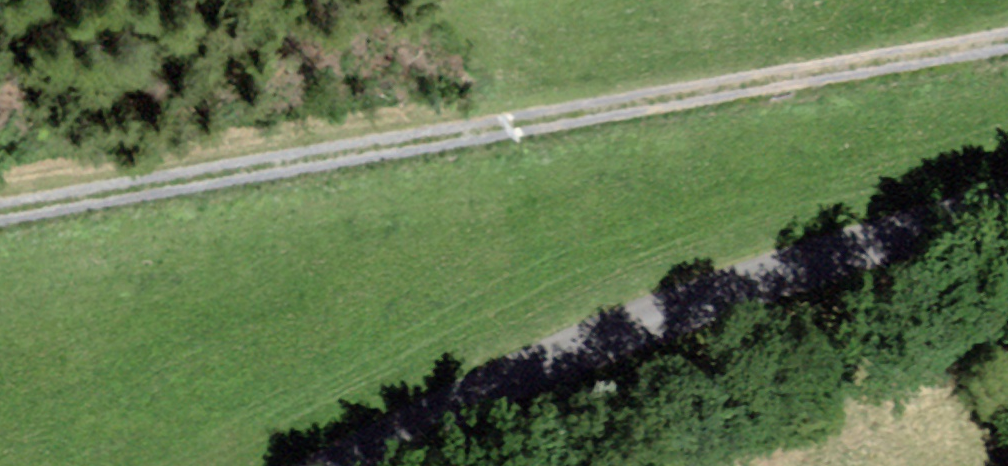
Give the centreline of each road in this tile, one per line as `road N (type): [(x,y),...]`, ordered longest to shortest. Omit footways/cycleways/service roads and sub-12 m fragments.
road 1 (track): [(0,211),(1007,41)]
road 2 (residential): [(1007,198),(615,339),(353,465)]

